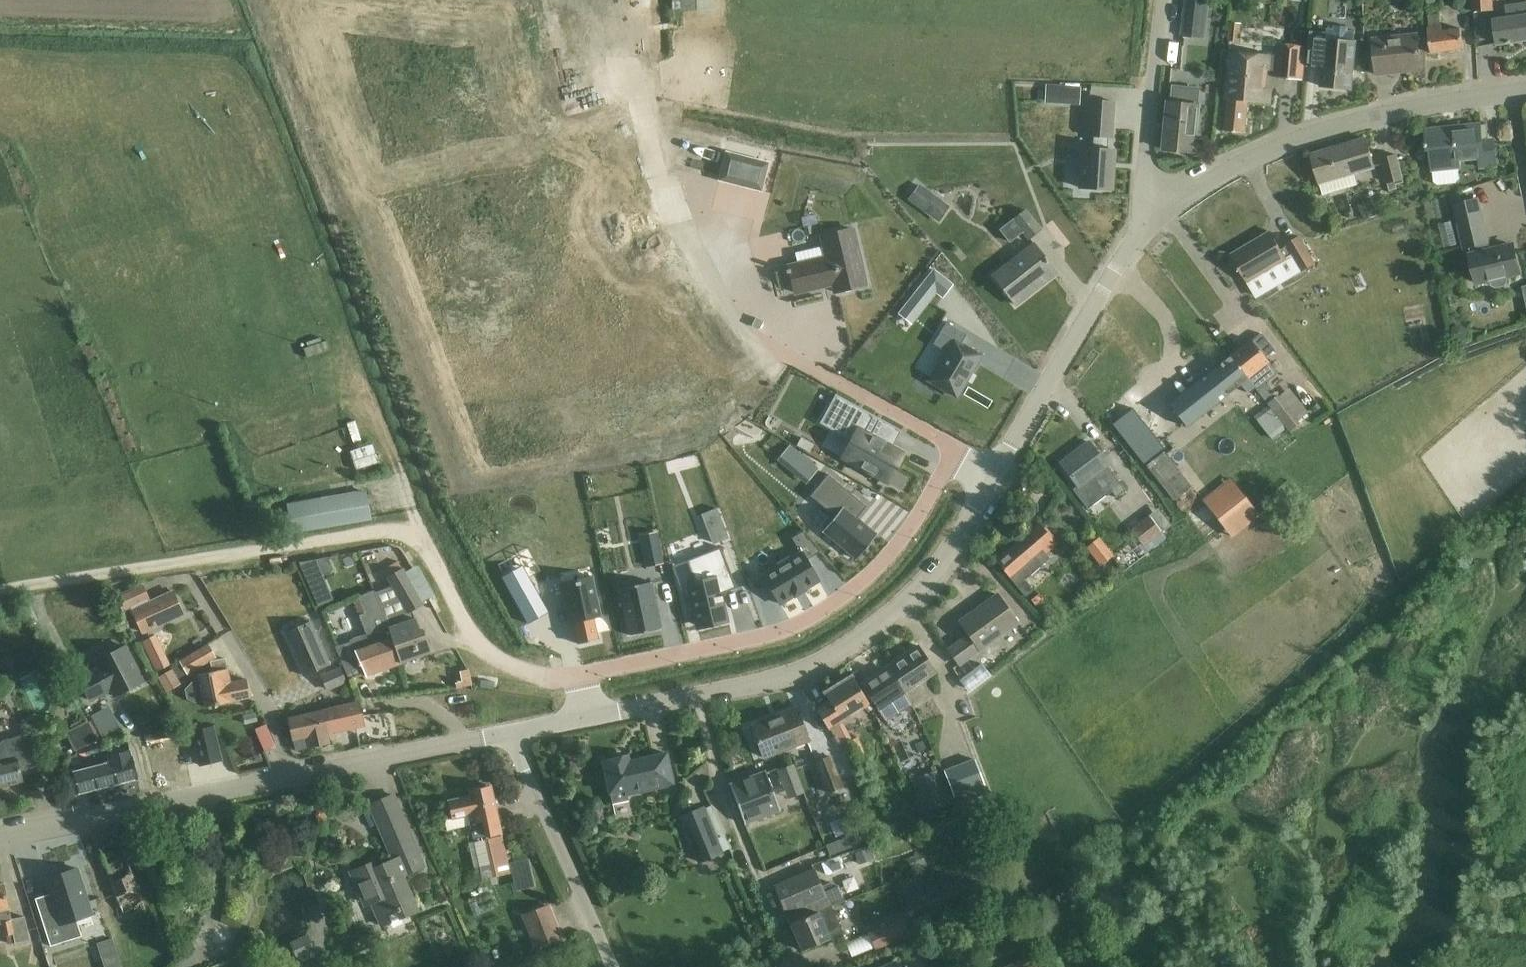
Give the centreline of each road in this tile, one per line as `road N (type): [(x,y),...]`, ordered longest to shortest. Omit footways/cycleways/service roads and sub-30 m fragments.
road 1 (residential): [(0,834),(509,733)]
road 2 (residential): [(997,469),(958,449),(889,554),(795,623),(578,675)]
road 3 (residential): [(587,717),(756,683),(833,654),(930,576),(997,469)]
road 4 (residential): [(1159,216),(1230,169),(1306,137),(1394,111),(1525,91)]
road 5 (residential): [(997,469),(1110,280),(1159,216)]
road 6 (track): [(737,324),(667,207),(626,63)]
road 7 (residential): [(598,934),(509,733)]
road 8 (residential): [(1159,216),(1145,163),(1162,0)]

